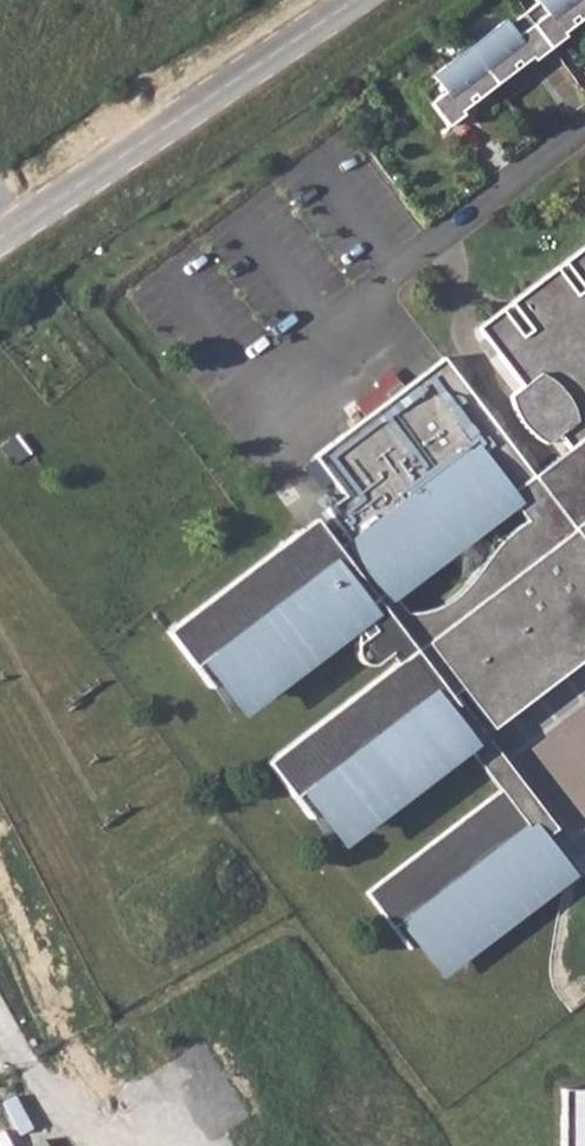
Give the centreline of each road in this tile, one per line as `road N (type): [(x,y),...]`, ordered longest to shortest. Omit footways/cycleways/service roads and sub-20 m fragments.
road 1 (unclassified): [(0,241),(363,0)]

